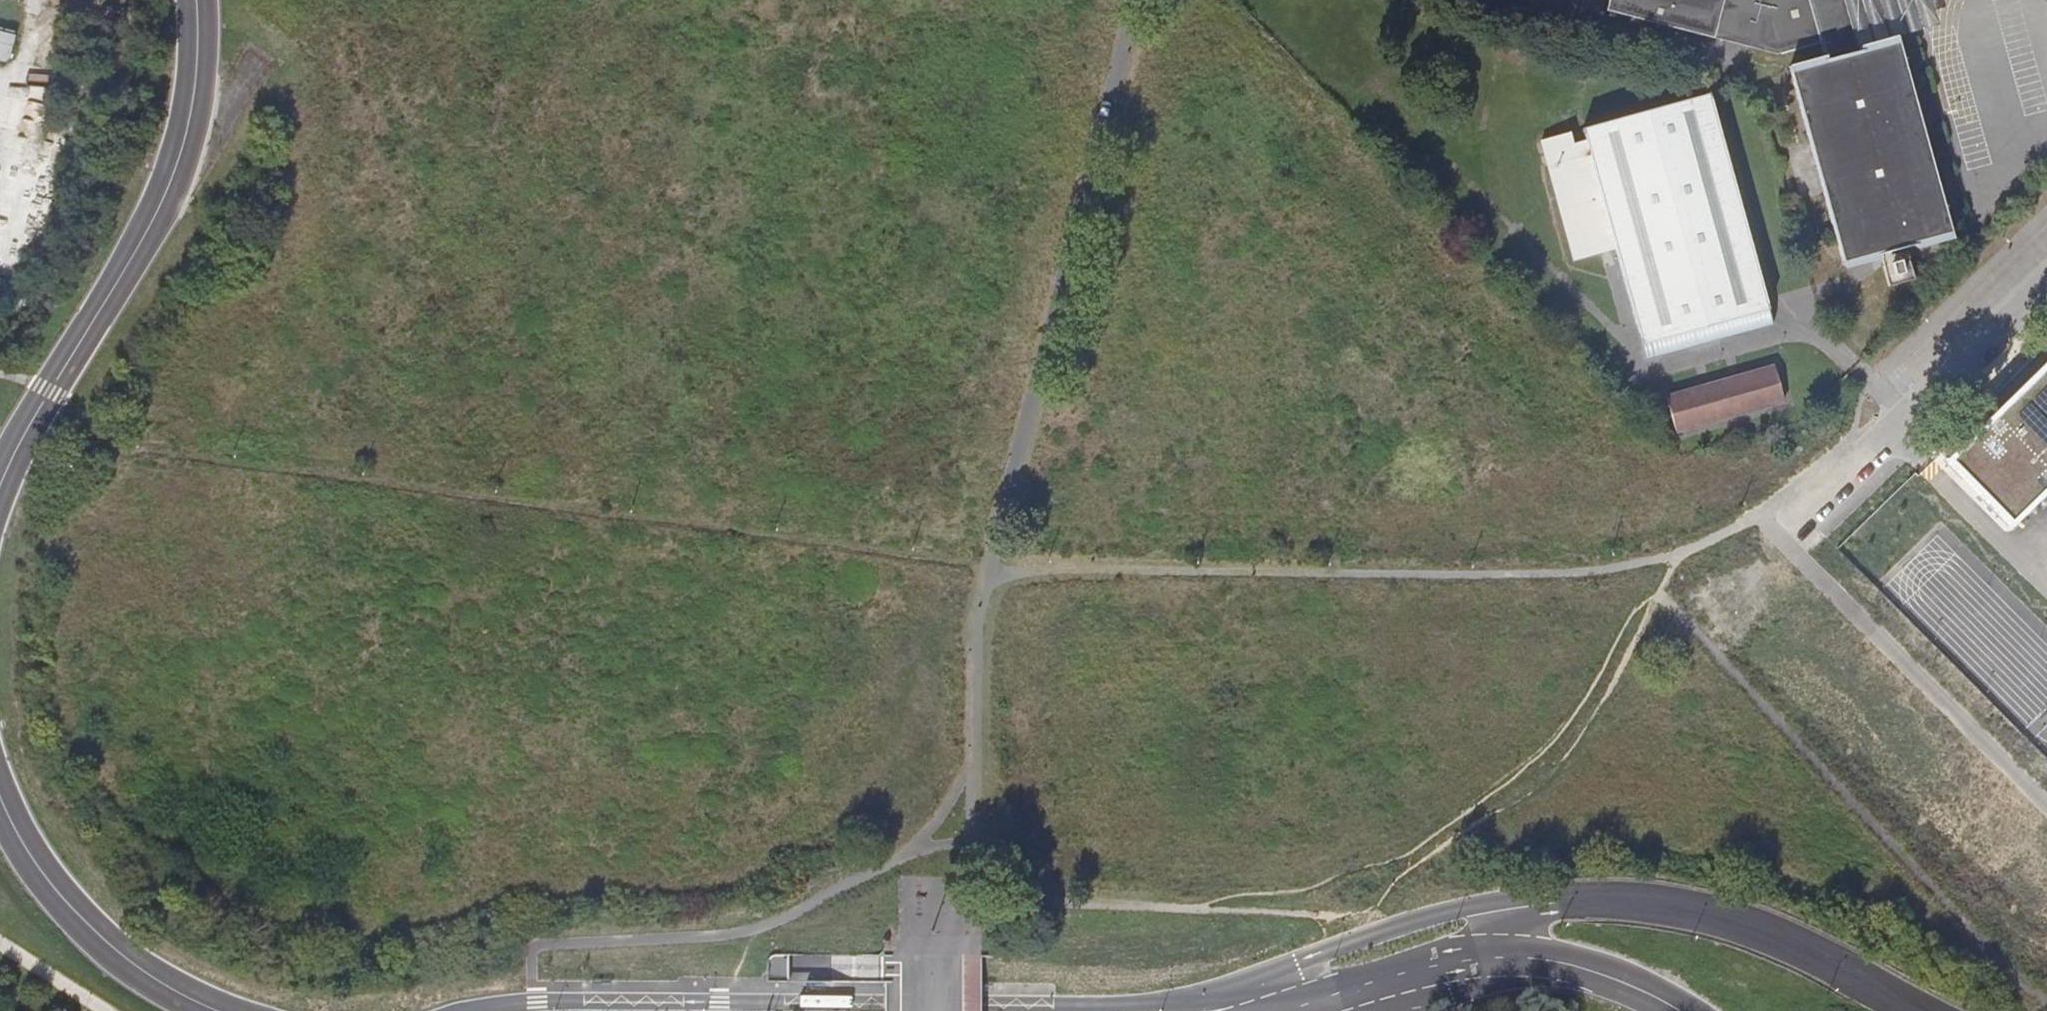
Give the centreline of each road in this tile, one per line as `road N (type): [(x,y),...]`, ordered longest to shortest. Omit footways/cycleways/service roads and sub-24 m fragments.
road 1 (unclassified): [(966,900),(976,625),(1135,0)]
road 2 (residential): [(1773,526),(2046,273)]

